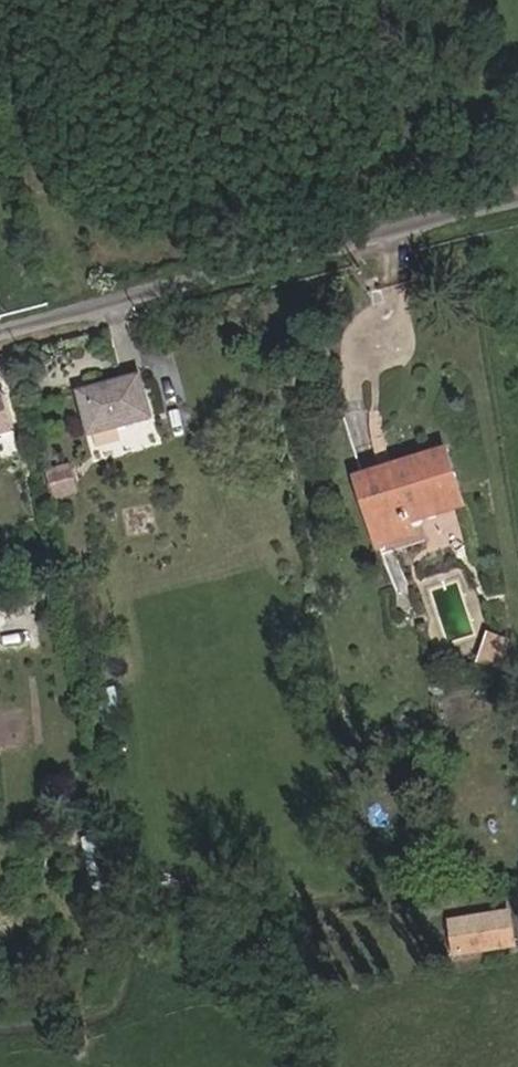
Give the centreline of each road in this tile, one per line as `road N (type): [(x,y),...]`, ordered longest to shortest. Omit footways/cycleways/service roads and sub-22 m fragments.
road 1 (unclassified): [(0,342),(517,207)]

